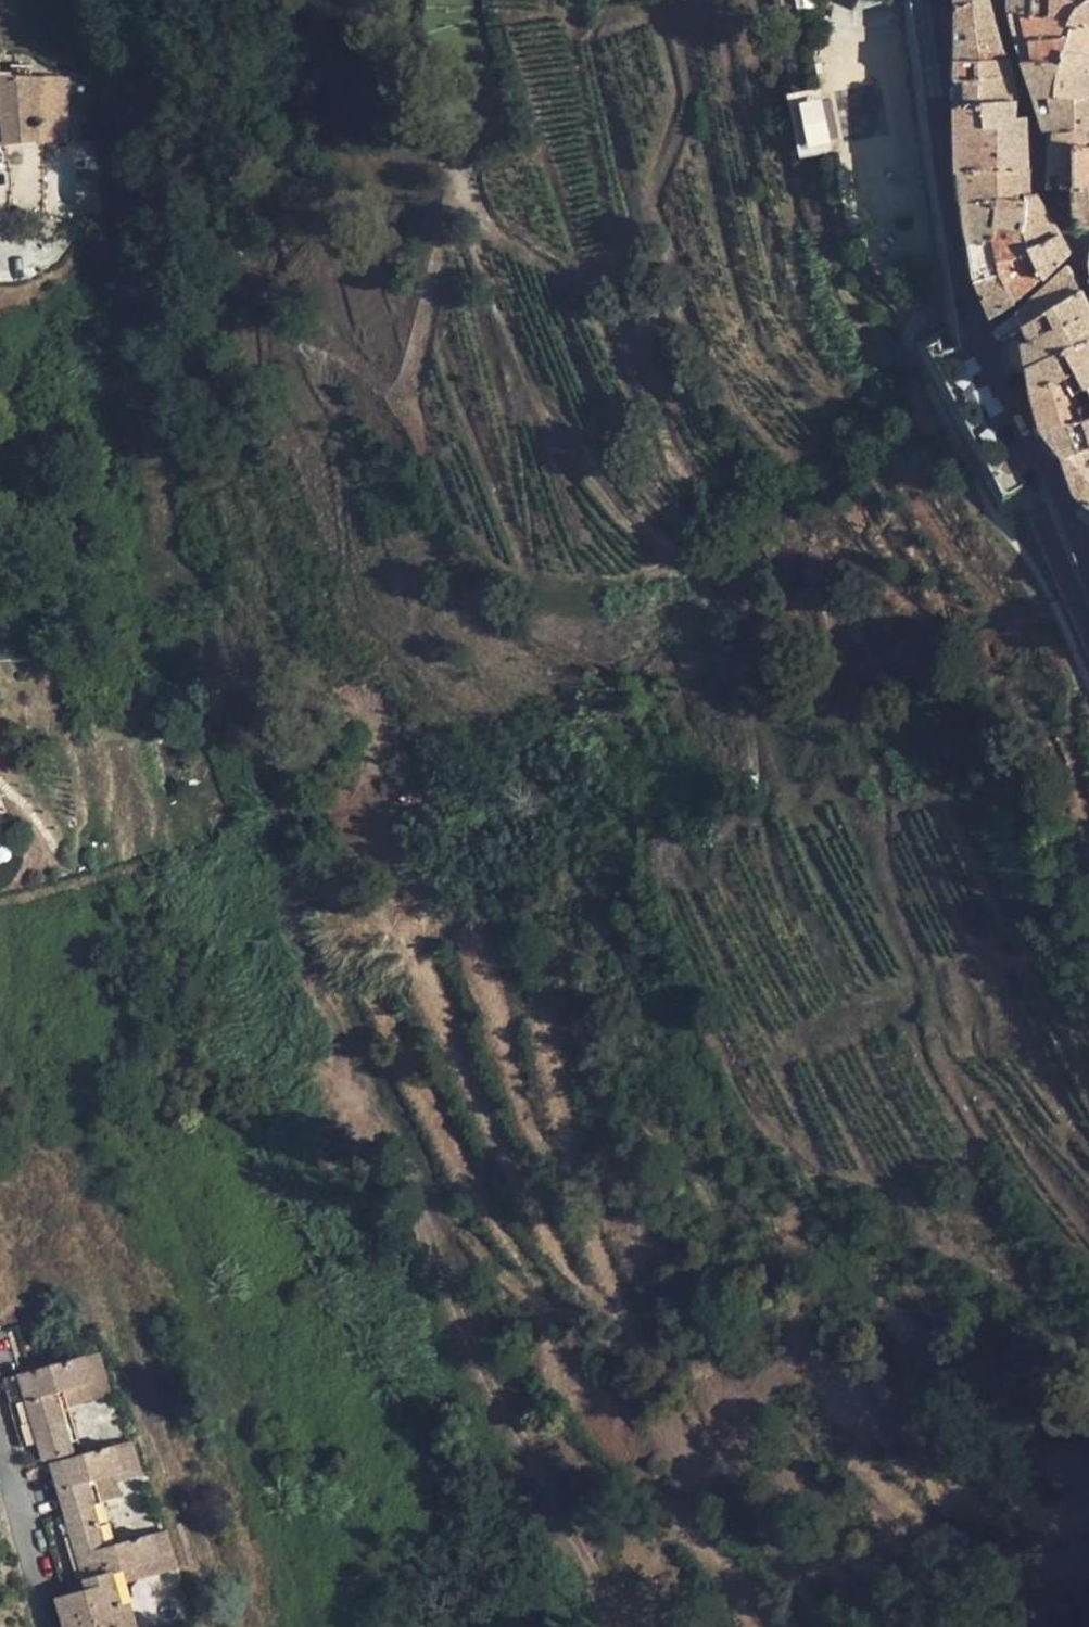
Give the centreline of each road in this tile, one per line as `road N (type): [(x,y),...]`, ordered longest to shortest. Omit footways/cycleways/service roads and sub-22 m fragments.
road 1 (track): [(163,441),(171,564),(225,712),(279,779),(301,940),(364,1104),(395,1139),(470,1343),(594,1574),(651,1626)]
road 2 (residential): [(919,0),(978,333),(1088,572)]

